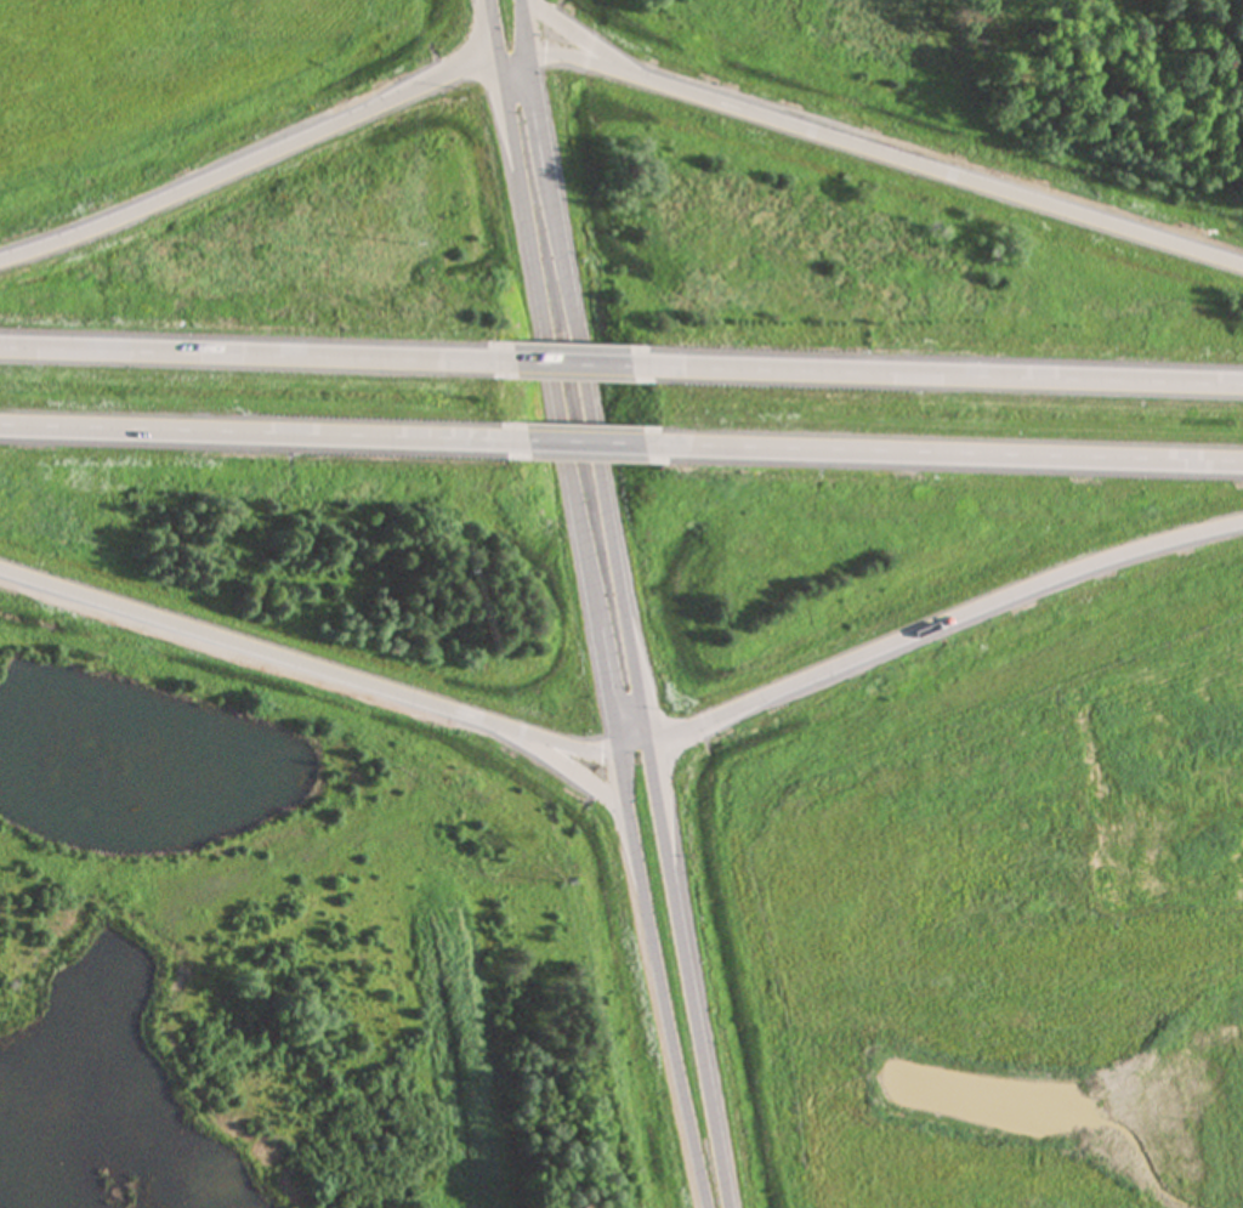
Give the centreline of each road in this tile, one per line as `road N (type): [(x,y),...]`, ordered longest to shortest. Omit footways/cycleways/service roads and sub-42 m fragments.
road 1 (tertiary): [(494,57),(626,759)]
road 2 (tertiary): [(653,749),(529,50)]
road 3 (motorway): [(1242,263),(617,63)]
road 4 (motorway): [(653,749),(913,635),(1122,556),(1242,524)]
road 5 (motorway): [(1242,382),(628,364)]
road 6 (motorway): [(641,442),(1242,464)]
road 7 (motorway): [(494,57),(416,81),(102,219),(0,252)]
road 8 (motorway): [(0,423),(522,438)]
road 9 (motorway): [(0,571),(494,726)]
road 10 (motorway): [(510,362),(0,347)]
road 11 (tertiary): [(730,1207),(653,749)]
road 12 (tertiary): [(632,822),(706,1207)]
road 13 (motorway): [(494,726),(602,789),(632,822)]
road 14 (motorway): [(494,726),(626,759)]

